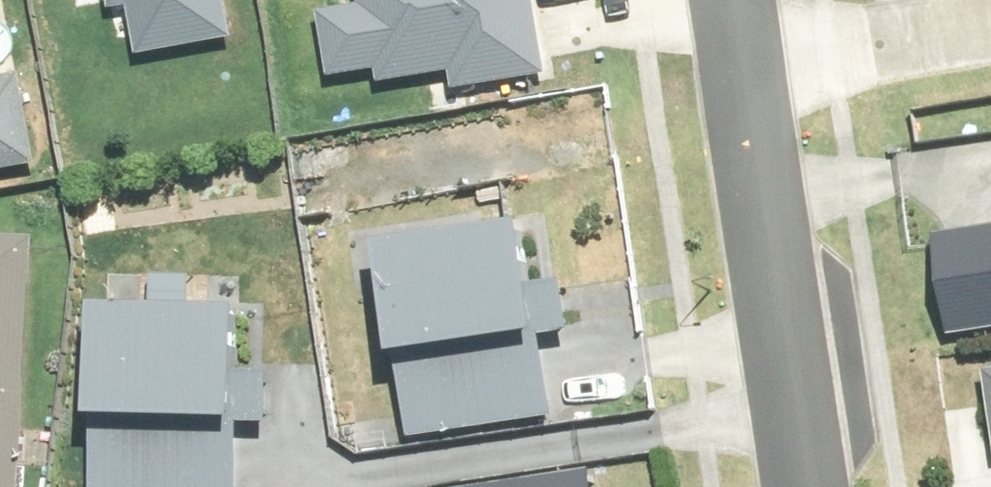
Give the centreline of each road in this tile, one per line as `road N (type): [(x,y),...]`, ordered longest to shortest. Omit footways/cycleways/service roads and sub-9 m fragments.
road 1 (residential): [(803,486),(737,73)]
road 2 (residential): [(990,31),(737,73)]

